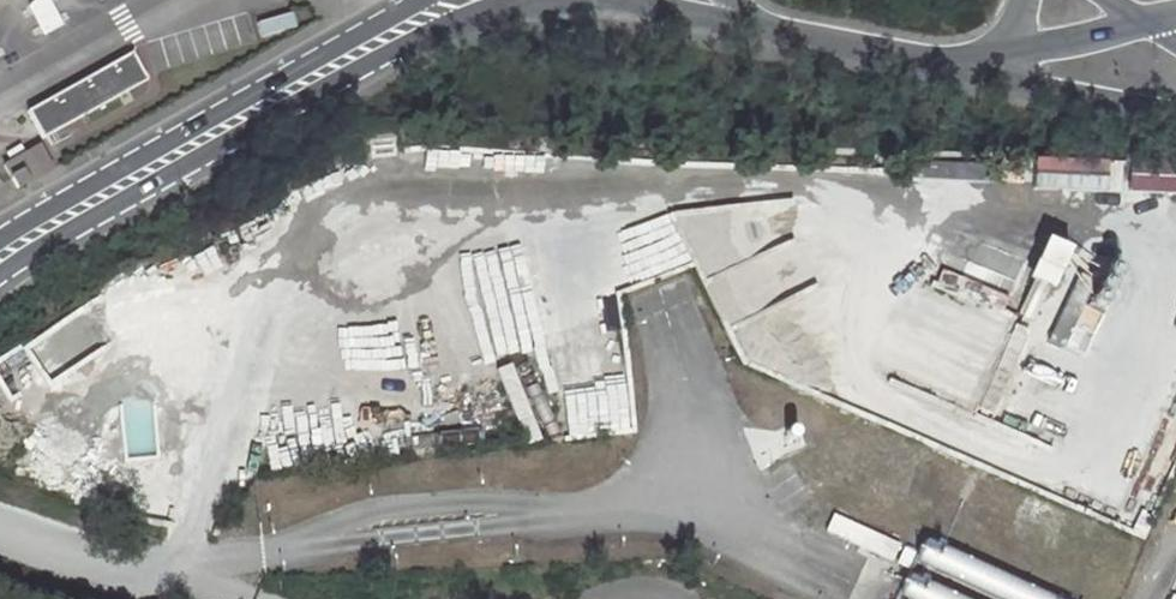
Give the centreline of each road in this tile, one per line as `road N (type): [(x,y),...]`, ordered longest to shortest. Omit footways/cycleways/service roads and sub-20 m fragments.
road 1 (secondary): [(135,177),(235,132),(383,50),(516,0)]
road 2 (secondary): [(421,0),(226,110),(135,177)]
road 3 (secondary): [(762,29),(942,60),(983,56)]
road 4 (residential): [(983,56),(1047,85),(1175,111)]
road 5 (secondary): [(983,56),(1145,21)]
road 6 (secondary): [(0,258),(135,177)]
road 7 (secondary): [(615,0),(762,29)]

